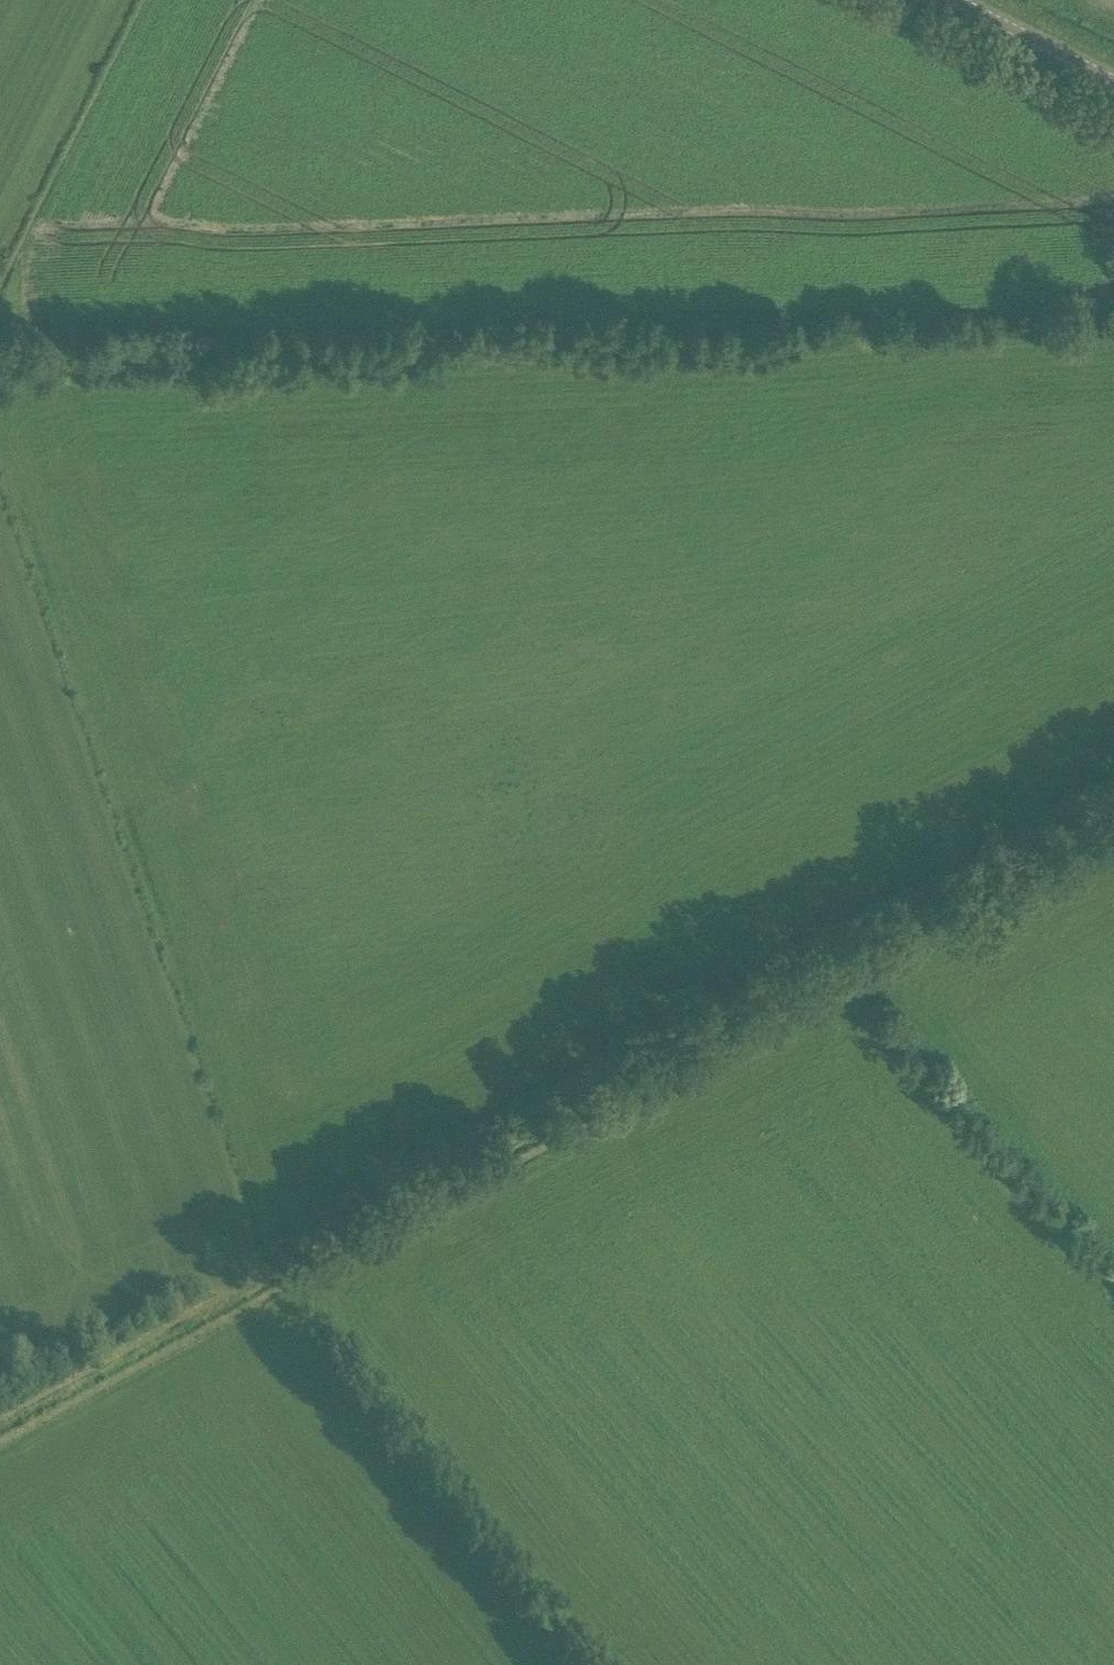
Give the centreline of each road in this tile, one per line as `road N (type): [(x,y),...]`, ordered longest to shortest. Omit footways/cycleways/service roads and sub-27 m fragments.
road 1 (tertiary): [(1113,92),(930,0)]

